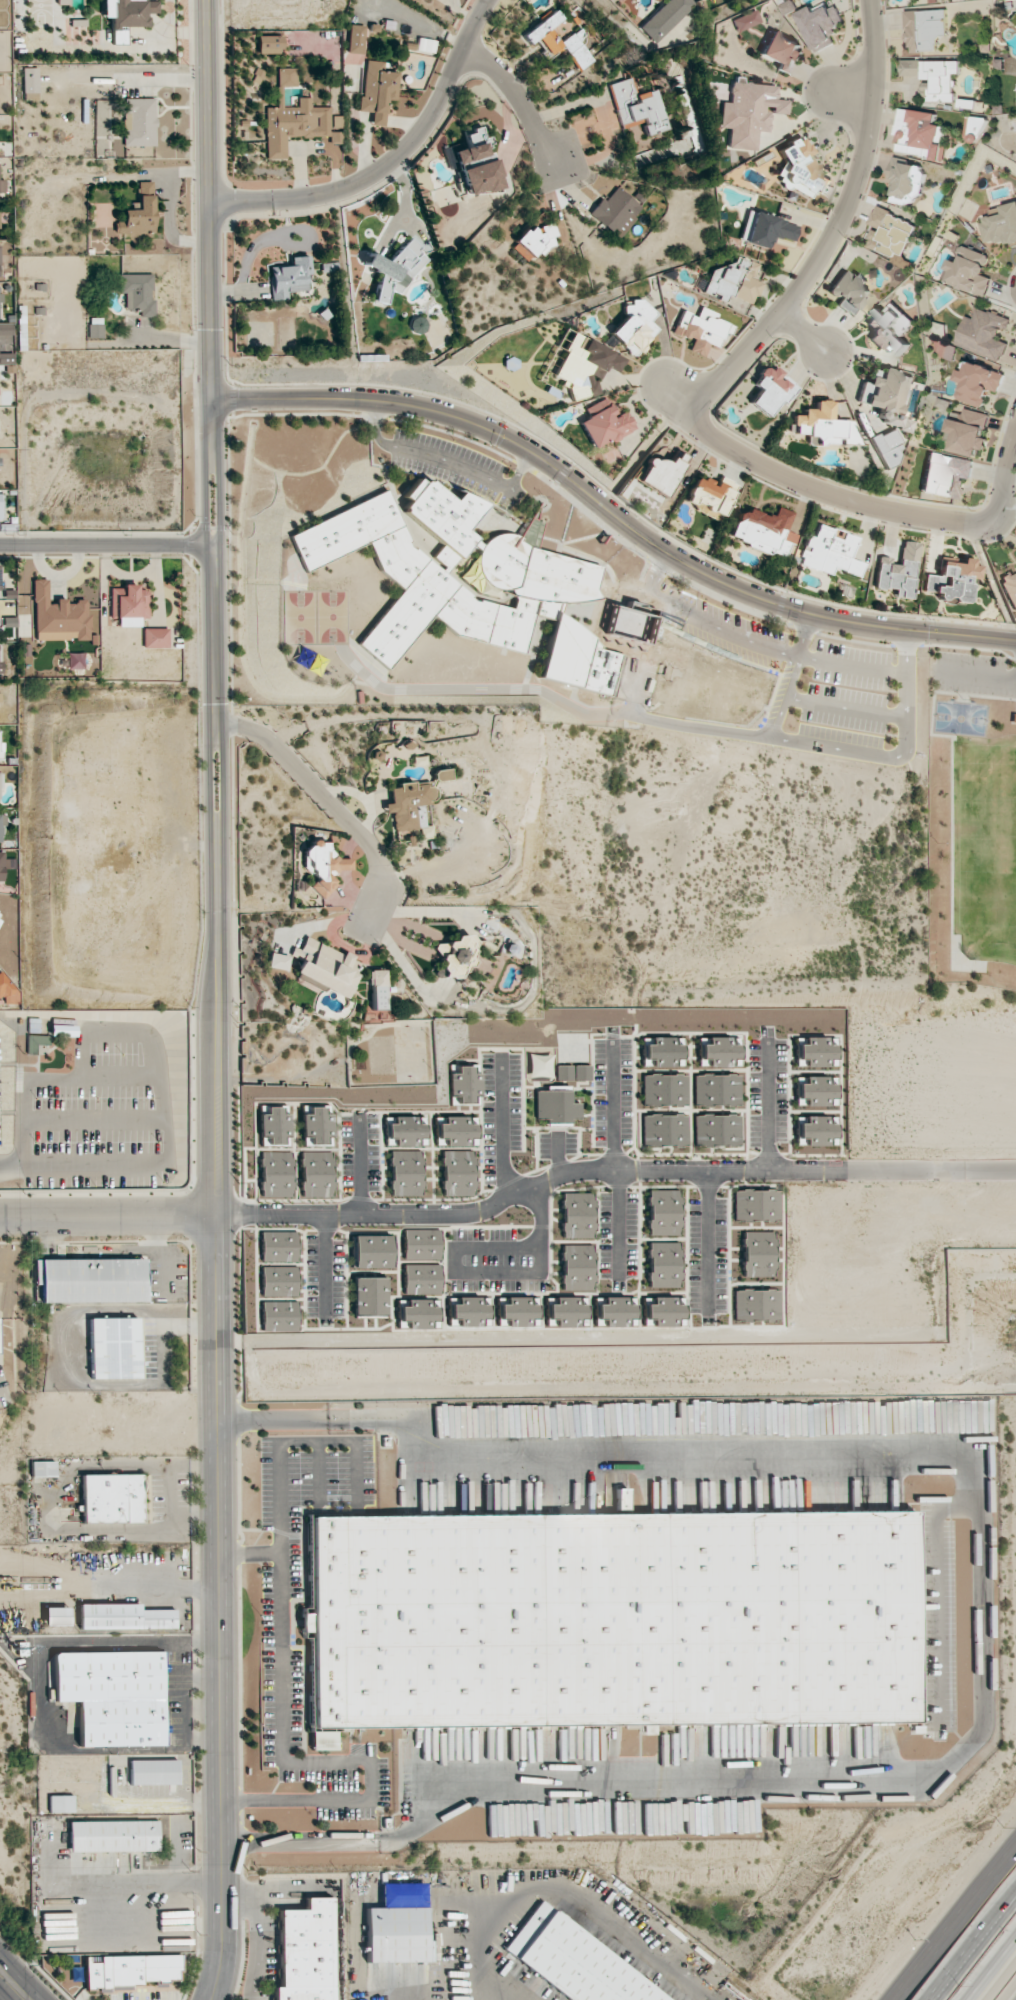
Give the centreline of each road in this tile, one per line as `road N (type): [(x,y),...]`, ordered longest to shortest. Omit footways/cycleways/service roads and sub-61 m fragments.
road 1 (tertiary): [(216,1215),(207,0)]
road 2 (tertiary): [(1015,640),(877,629),(740,592),(686,564),(497,433),(458,417),(350,399),(213,400)]
road 3 (tertiary): [(212,1999),(223,1951),(216,1215)]
road 4 (residential): [(683,411),(777,316),(837,229),(860,177),(870,124),(870,0)]
road 5 (residential): [(683,411),(726,449),(784,479),(901,517),(976,530),(991,528),(1015,434)]
road 6 (tertiary): [(210,201),(318,197),(384,167),(420,135),(489,0)]
road 7 (residential): [(363,928),(384,880),(378,860),(270,743),(250,732),(215,730)]
road 8 (residential): [(216,1215),(0,1216)]
road 9 (residential): [(0,543),(215,541)]
road 10 (secondary): [(1015,1851),(897,1999)]
road 11 (residential): [(465,48),(522,101),(551,166)]
road 12 (motorway): [(1015,1905),(940,1999)]

